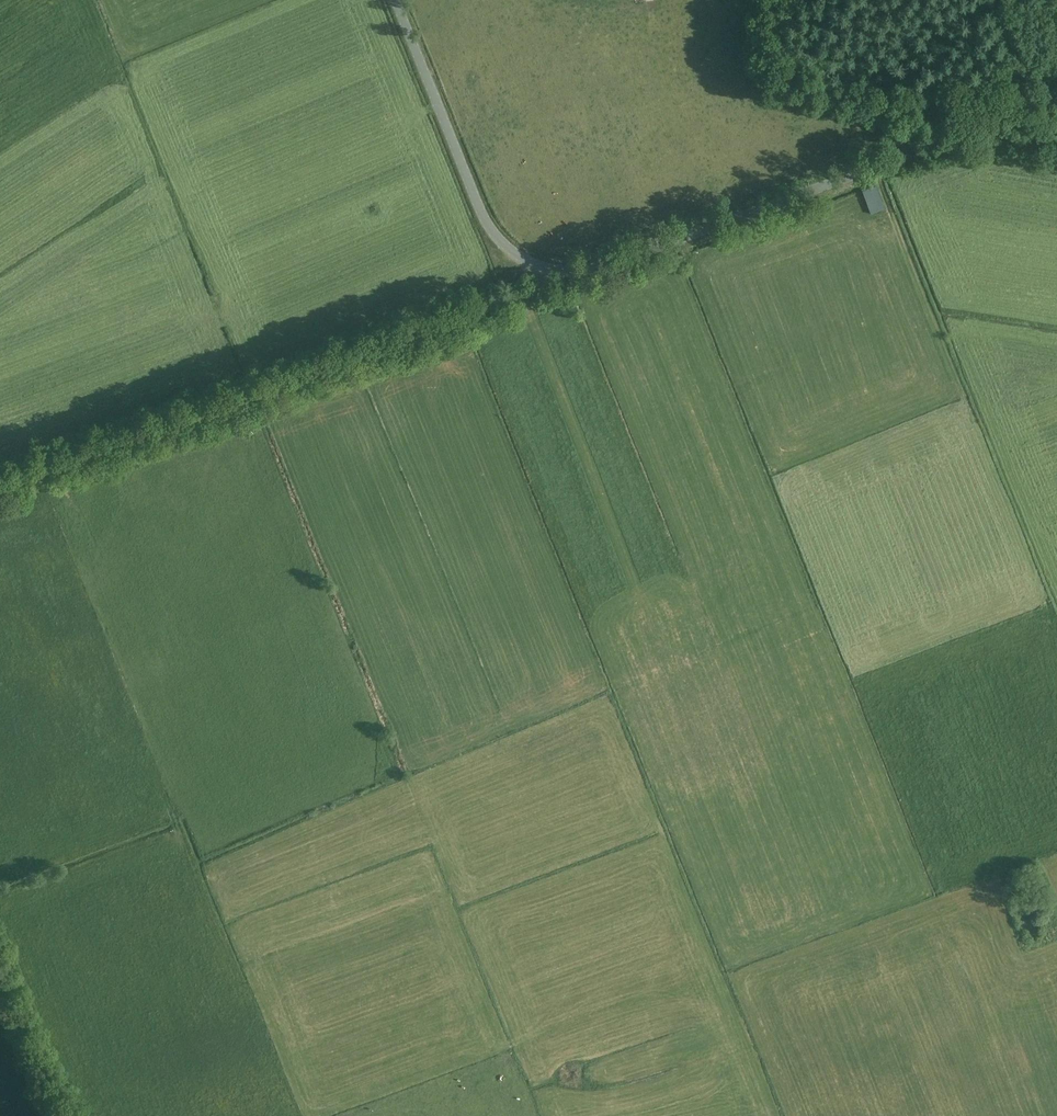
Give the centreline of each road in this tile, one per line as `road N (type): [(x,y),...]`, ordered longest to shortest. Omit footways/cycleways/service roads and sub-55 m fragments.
road 1 (unclassified): [(1056,98),(575,273),(545,268),(495,234),(396,0)]
road 2 (track): [(575,273),(0,483)]

